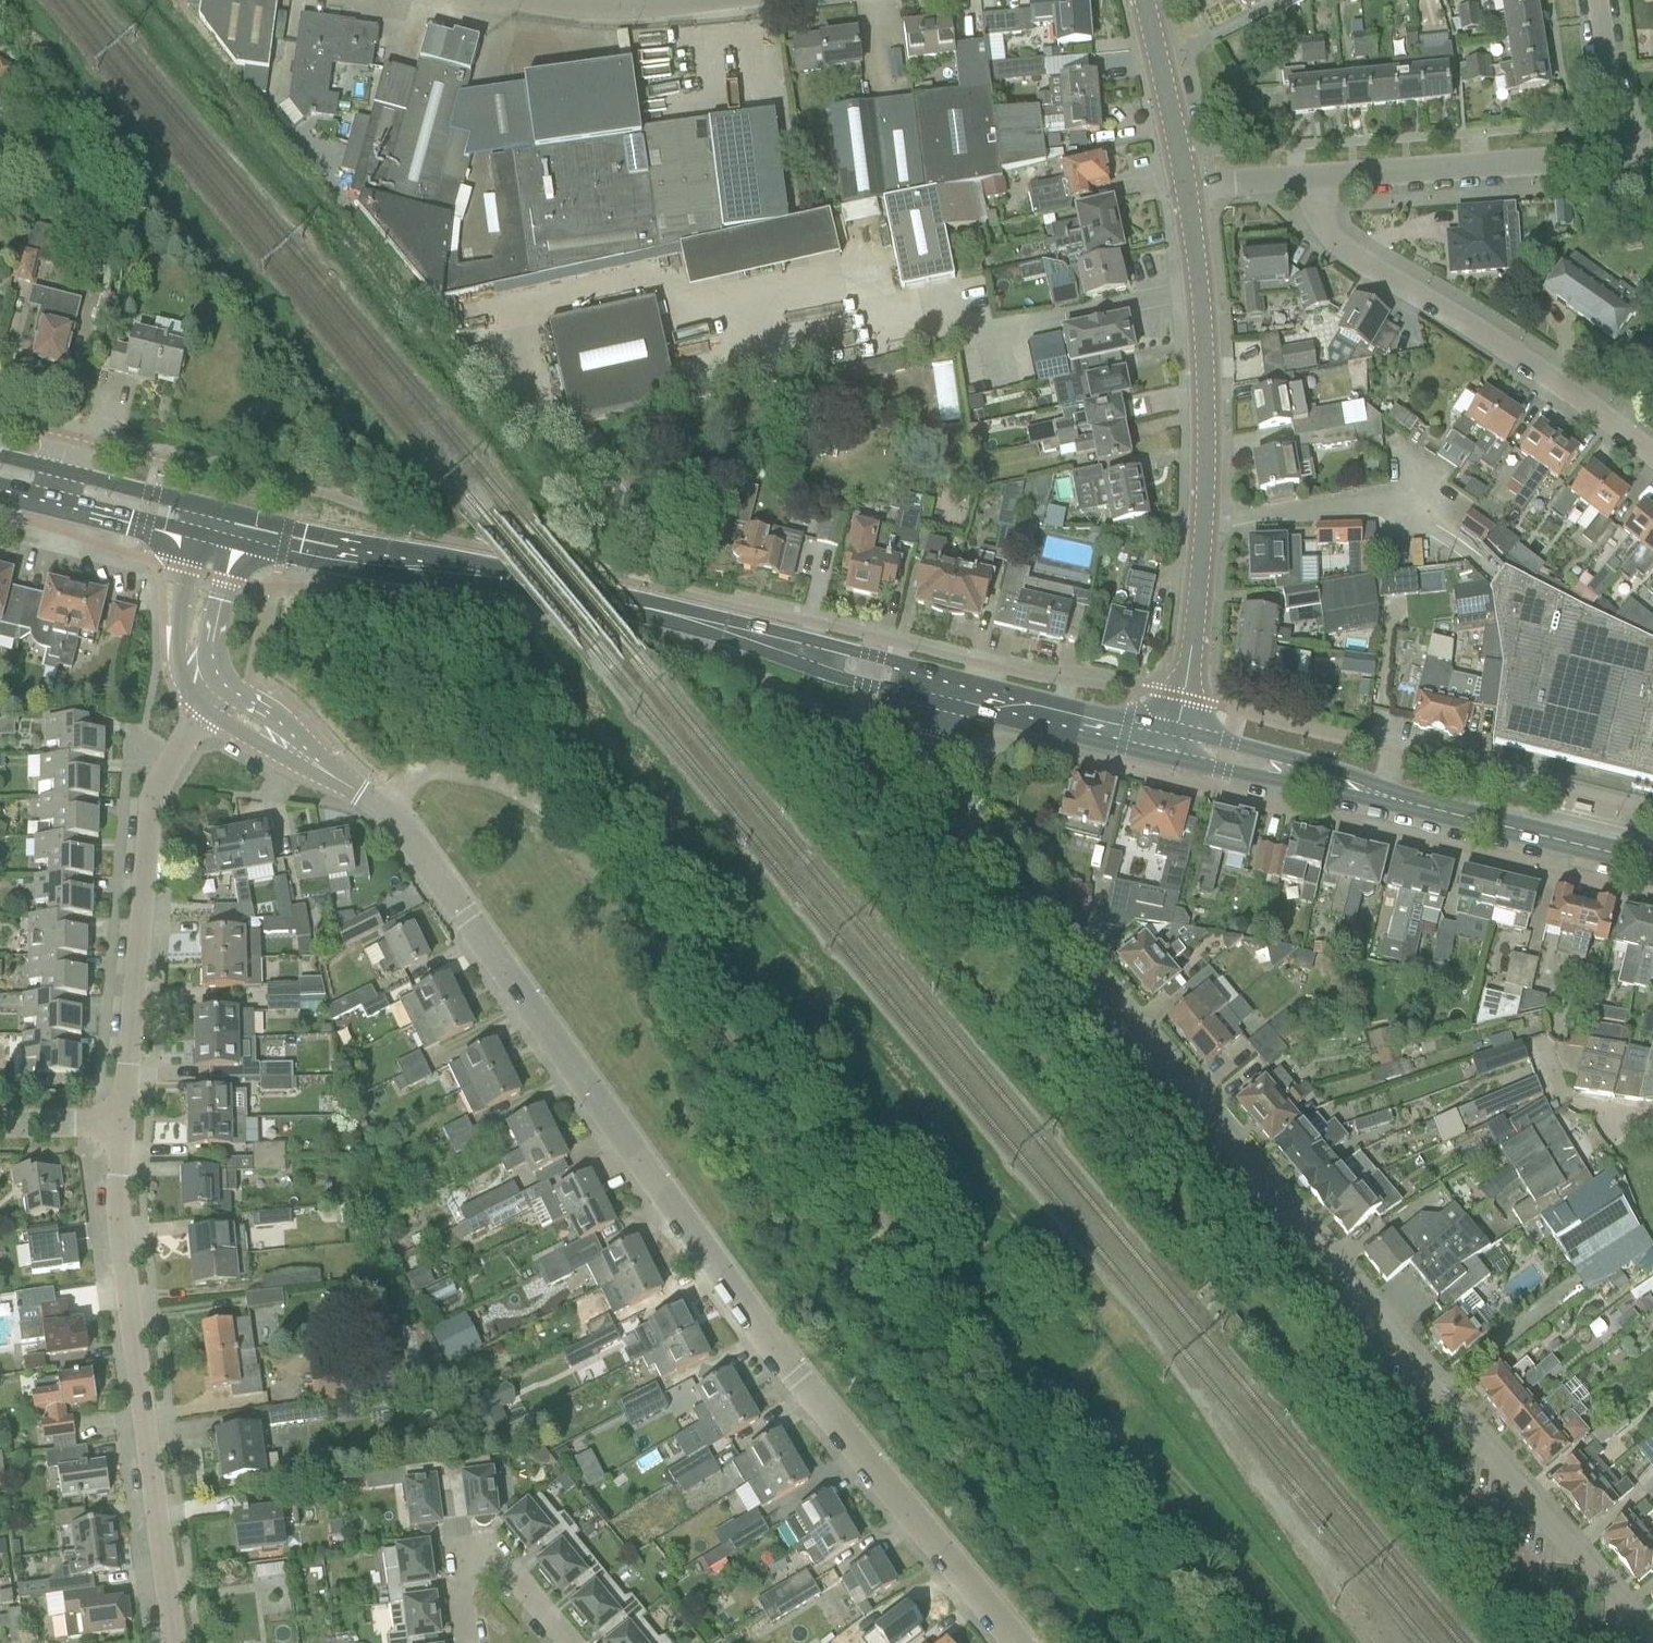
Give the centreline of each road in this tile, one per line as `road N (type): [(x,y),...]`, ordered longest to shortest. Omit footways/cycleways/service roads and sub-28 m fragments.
road 1 (residential): [(943,693),(930,745),(952,796),(1417,1362),(1652,1635)]
road 2 (residential): [(1016,1642),(796,1378),(383,806)]
road 3 (tertiary): [(1173,745),(1203,521),(1204,337),(1186,189)]
road 4 (residential): [(120,1130),(177,1642)]
road 5 (secondary): [(733,635),(528,584),(241,536)]
road 6 (residential): [(1652,455),(1325,234),(1301,181)]
road 7 (residential): [(120,1130),(150,808),(169,764),(210,712)]
road 8 (residential): [(1621,161),(1301,181)]
road 9 (secondary): [(1652,864),(1346,784)]
road 10 (secondary): [(1173,745),(943,693)]
road 11 (secondary): [(733,635),(861,689),(943,693)]
road 12 (secondary): [(943,693),(869,660),(733,635)]
road 13 (tertiary): [(1186,189),(1144,0)]
road 14 (residential): [(201,541),(174,663),(210,712)]
road 15 (secondary): [(1173,745),(1218,775),(1346,784)]
road 16 (secondary): [(1346,784),(1226,742),(1173,745)]
road 17 (residential): [(1621,161),(1599,0)]
road 18 (residential): [(226,690),(214,650),(241,536)]
road 19 (secondary): [(208,516),(64,474)]
road 20 (secondary): [(55,510),(201,541)]
road 21 (residential): [(563,1642),(496,1559),(459,1563)]
road 22 (residential): [(120,1130),(0,1131)]

